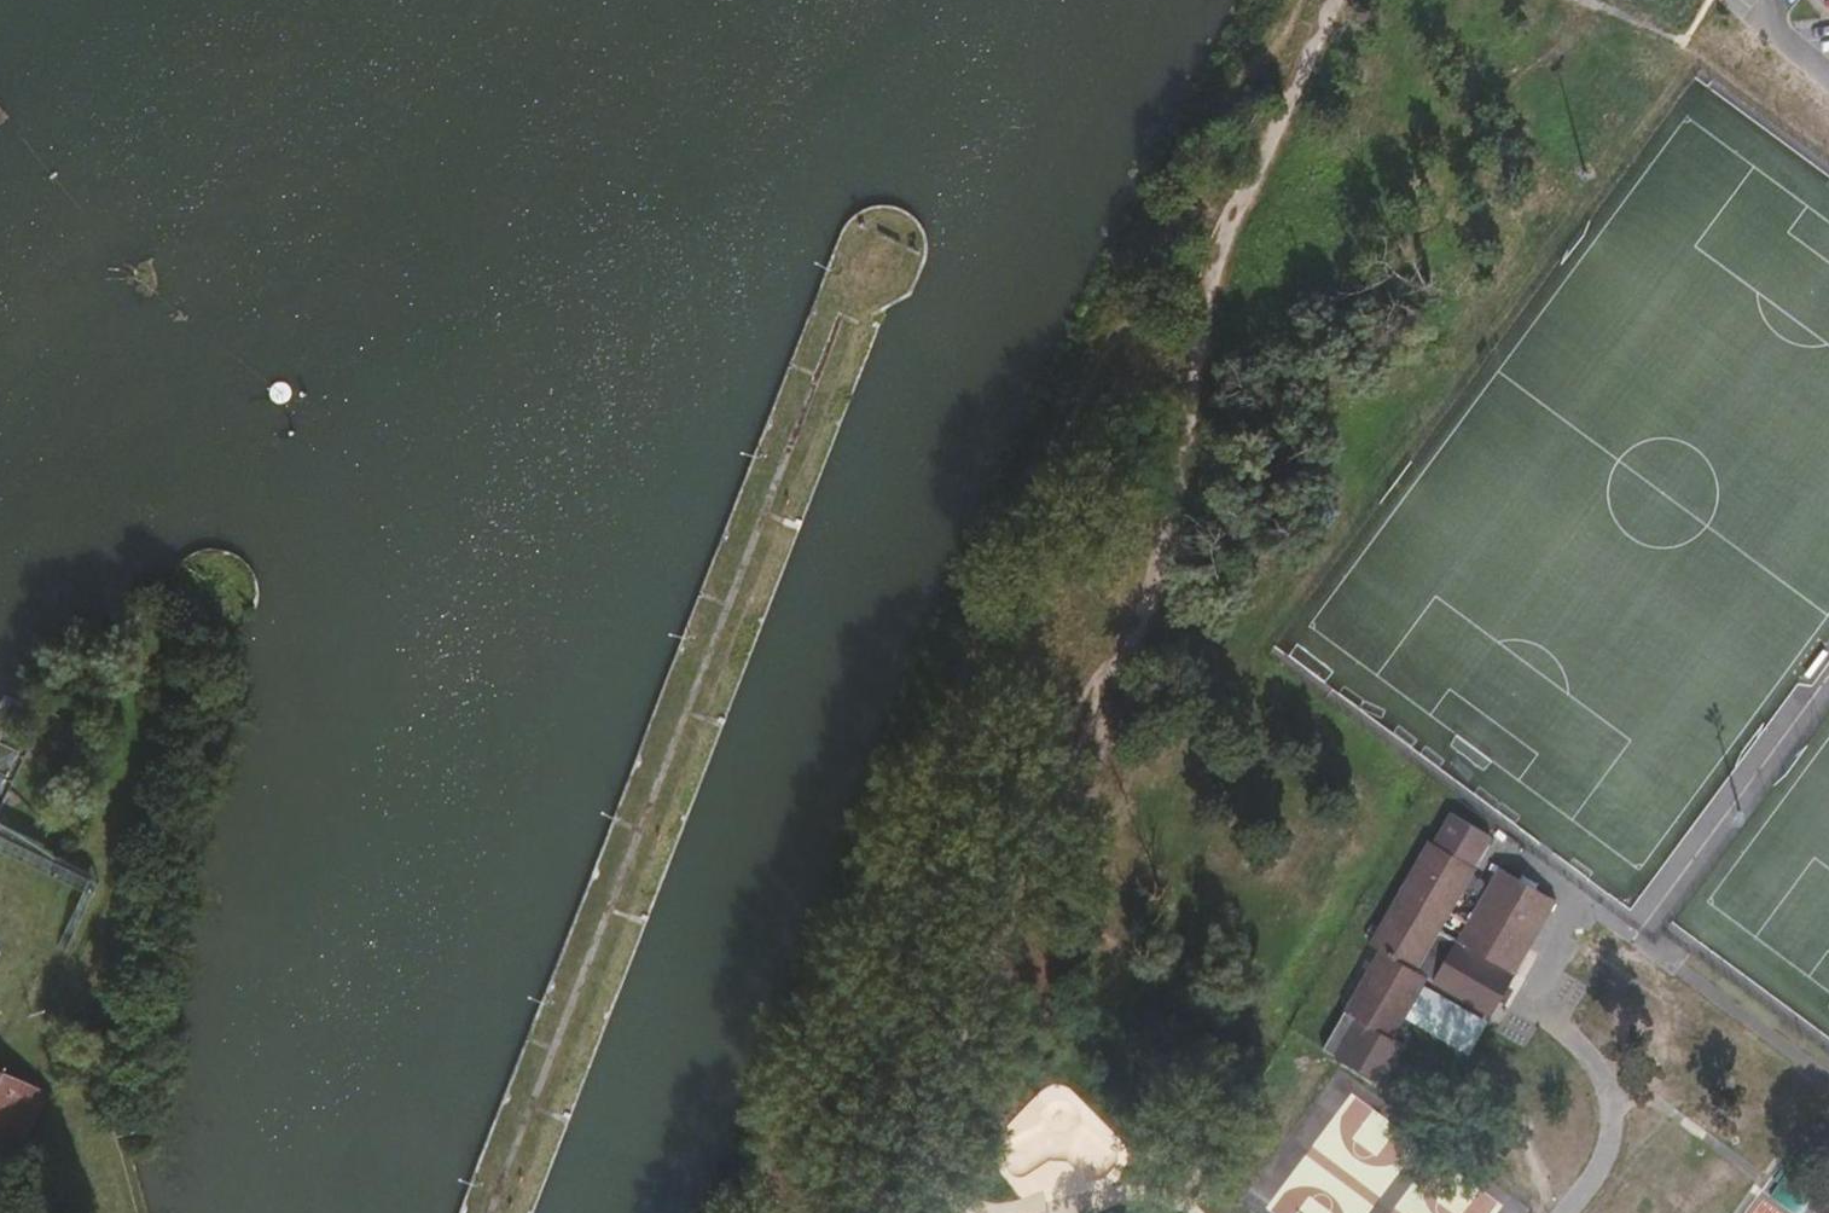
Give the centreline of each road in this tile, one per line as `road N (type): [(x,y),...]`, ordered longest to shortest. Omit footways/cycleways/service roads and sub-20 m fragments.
road 1 (track): [(907,1212),(1196,525),(1218,264),(1338,0)]

